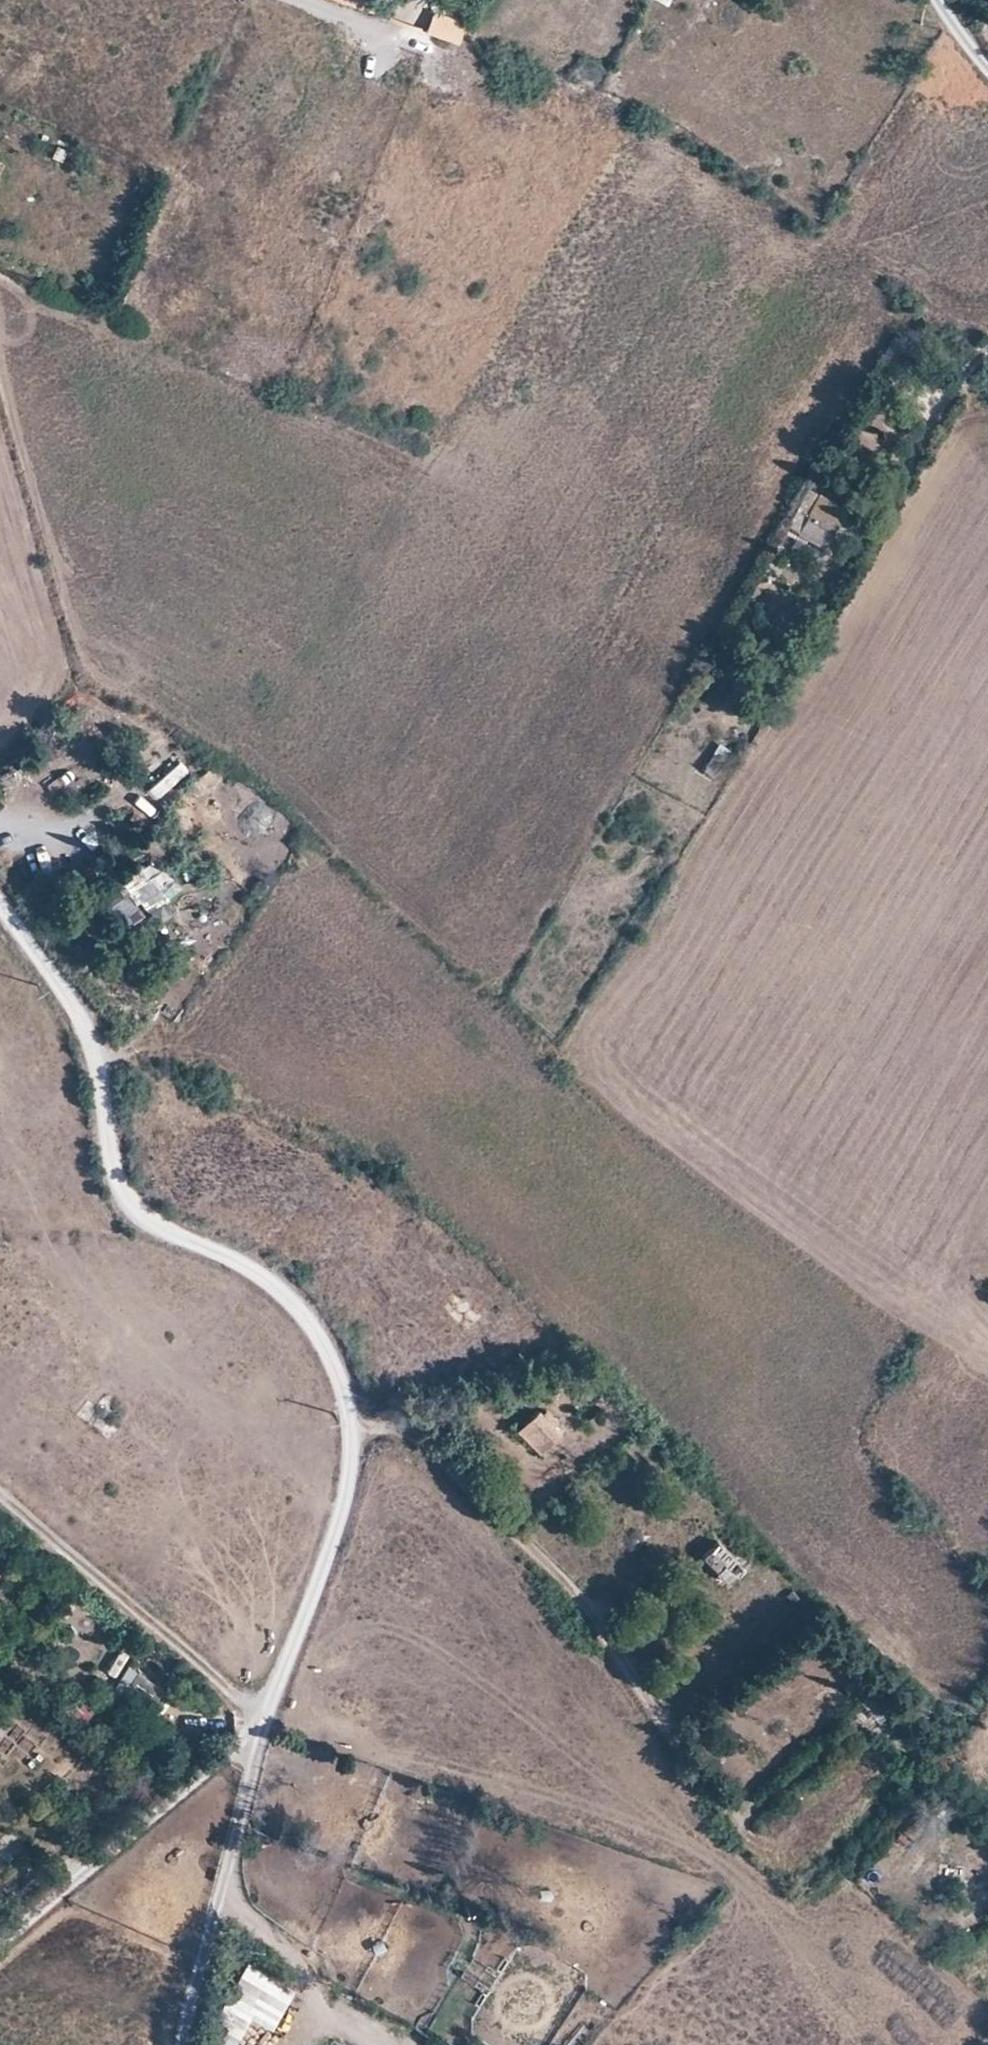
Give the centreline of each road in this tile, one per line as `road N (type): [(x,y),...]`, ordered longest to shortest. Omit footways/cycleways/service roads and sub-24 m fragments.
road 1 (track): [(249,1723),(294,1635),(346,1480),(345,1378),(299,1295),(142,1214),(113,1163),(90,1029),(70,984),(0,888)]
road 2 (track): [(249,1723),(176,2044)]
road 3 (track): [(0,1936),(249,1723)]

